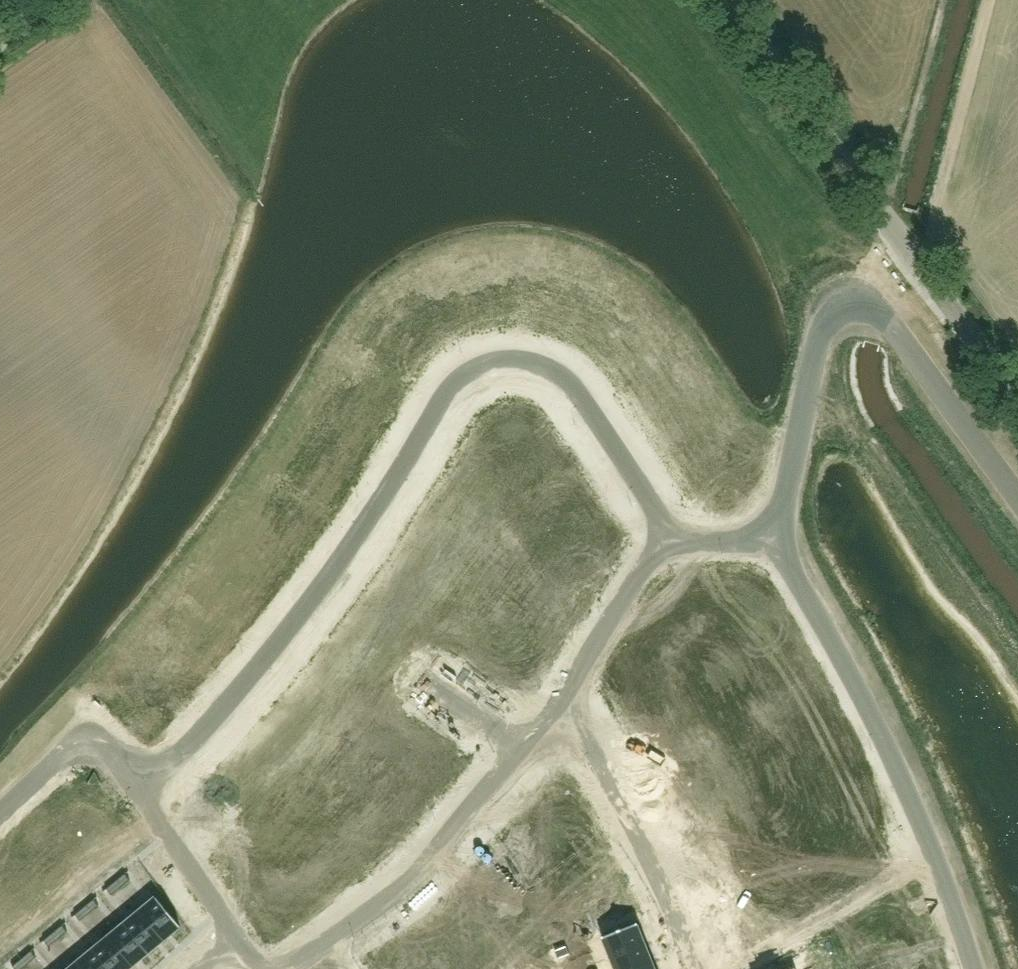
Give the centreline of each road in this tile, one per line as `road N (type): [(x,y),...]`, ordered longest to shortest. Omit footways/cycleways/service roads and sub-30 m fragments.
road 1 (residential): [(145,788),(227,701),(324,578),(465,368),(520,354),(551,361),(594,408),(676,536),(773,546)]
road 2 (unclassified): [(1017,498),(887,320),(850,311),(821,338),(773,546)]
road 3 (tertiary): [(1017,399),(724,0)]
road 4 (residential): [(111,0),(148,51),(149,76),(97,251),(0,446)]
road 5 (residential): [(773,546),(890,753),(974,968)]
road 6 (residential): [(700,968),(589,728),(560,709),(522,735)]
road 7 (residential): [(522,735),(430,855),(277,968)]
road 8 (residential): [(0,809),(75,746),(98,747),(145,788)]
road 9 (residential): [(241,934),(145,788)]

